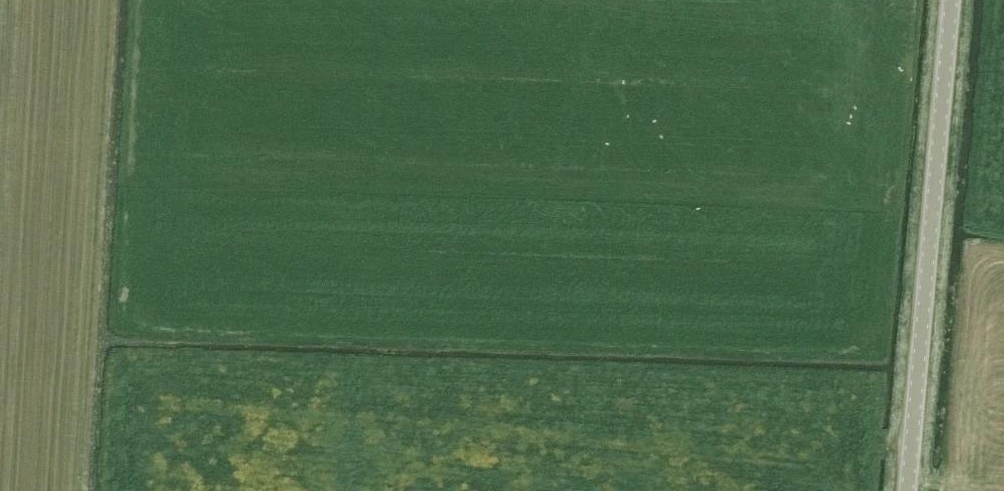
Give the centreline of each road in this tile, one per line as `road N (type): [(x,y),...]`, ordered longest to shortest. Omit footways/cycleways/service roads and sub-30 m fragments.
road 1 (tertiary): [(910,490),(955,0)]

